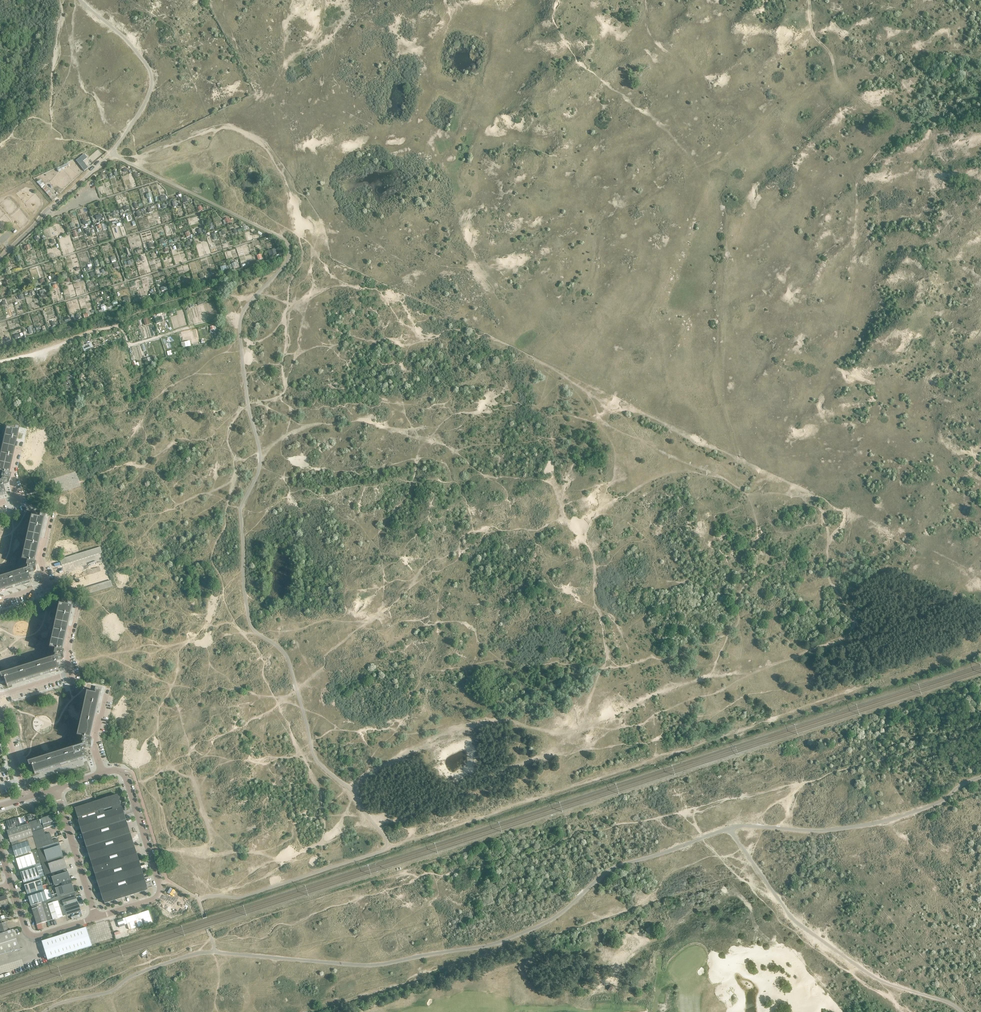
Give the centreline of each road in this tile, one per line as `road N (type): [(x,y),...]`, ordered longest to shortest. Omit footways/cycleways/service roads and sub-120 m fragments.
road 1 (track): [(856,94),(899,126),(859,179),(856,274),(836,365),(846,374),(921,386),(941,449),(980,481)]
road 2 (track): [(646,0),(652,41),(714,81),(769,100),(856,94),(835,78),(811,32),(809,0)]
road 3 (residential): [(96,917),(160,893),(122,770)]
road 4 (unclassified): [(110,153),(0,259)]
road 5 (residential): [(0,705),(69,684),(76,610)]
road 6 (residential): [(96,917),(57,796)]
road 7 (track): [(0,362),(114,325)]

